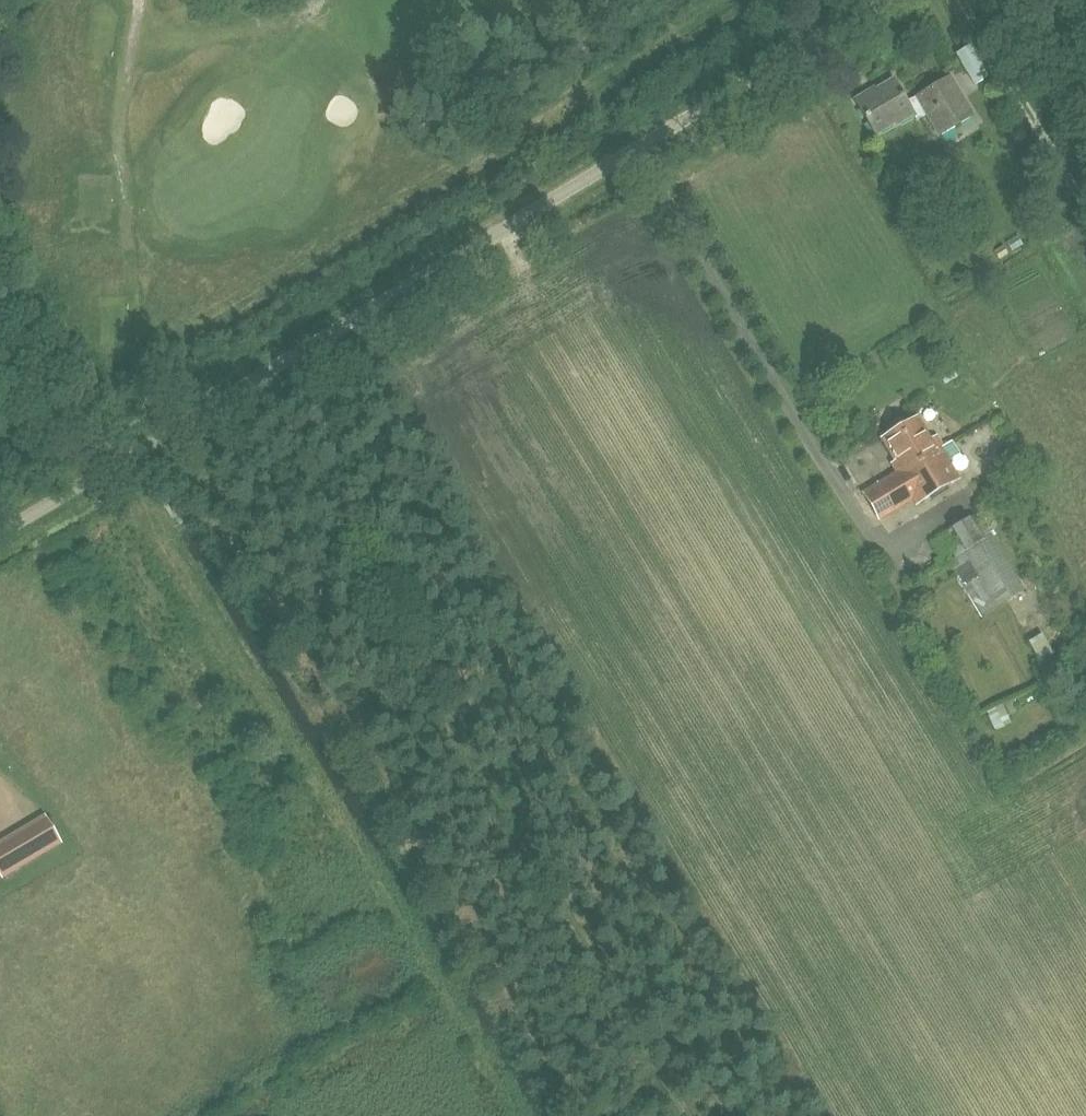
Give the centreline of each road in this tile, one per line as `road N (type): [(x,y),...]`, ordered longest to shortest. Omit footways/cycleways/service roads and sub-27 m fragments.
road 1 (unclassified): [(0,537),(842,25)]

